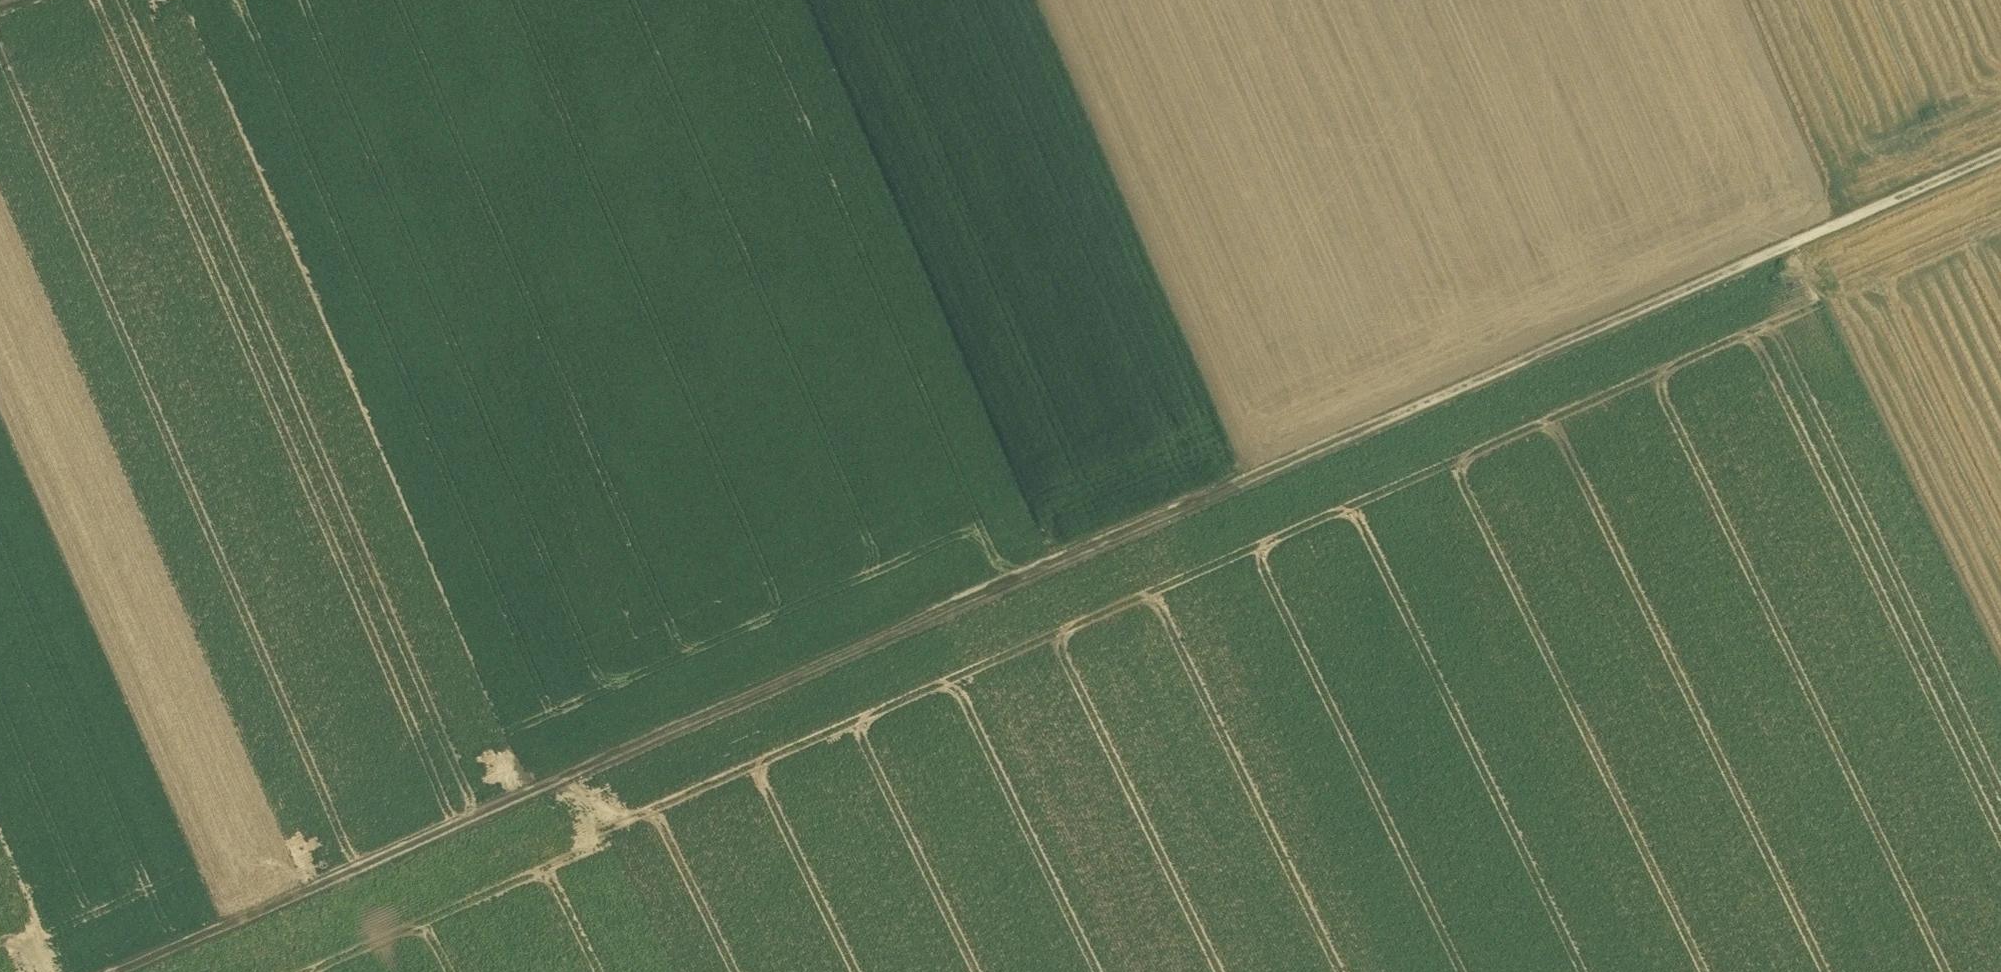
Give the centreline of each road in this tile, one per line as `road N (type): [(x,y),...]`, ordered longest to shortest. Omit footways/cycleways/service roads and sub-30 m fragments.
road 1 (track): [(160,971),(2000,172)]

